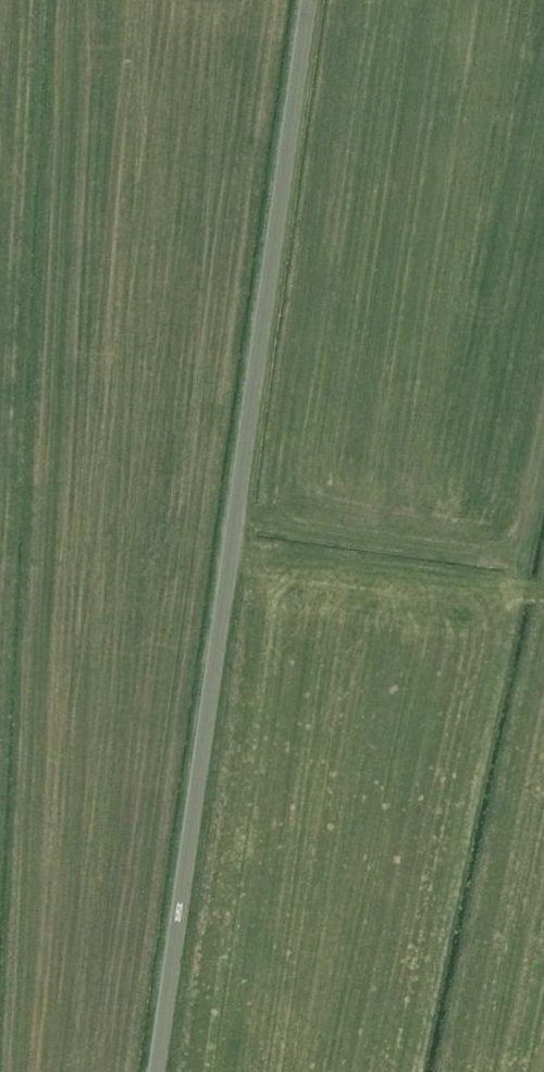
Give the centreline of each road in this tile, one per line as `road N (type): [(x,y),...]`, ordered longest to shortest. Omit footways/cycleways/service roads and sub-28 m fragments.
road 1 (unclassified): [(158,1071),(309,0)]

